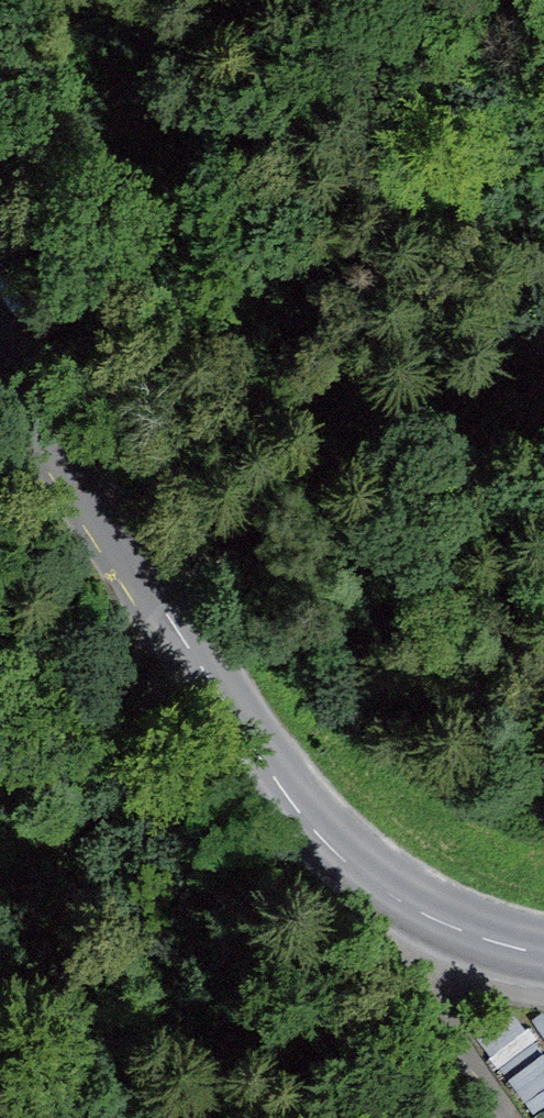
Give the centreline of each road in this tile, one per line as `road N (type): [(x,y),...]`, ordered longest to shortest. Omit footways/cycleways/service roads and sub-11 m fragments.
road 1 (tertiary): [(411,911),(339,856),(284,790),(0,359)]
road 2 (track): [(543,350),(177,629)]
road 3 (residential): [(479,1117),(427,1038),(411,911)]
road 4 (tertiary): [(543,953),(411,911)]
road 5 (track): [(107,0),(0,77)]

